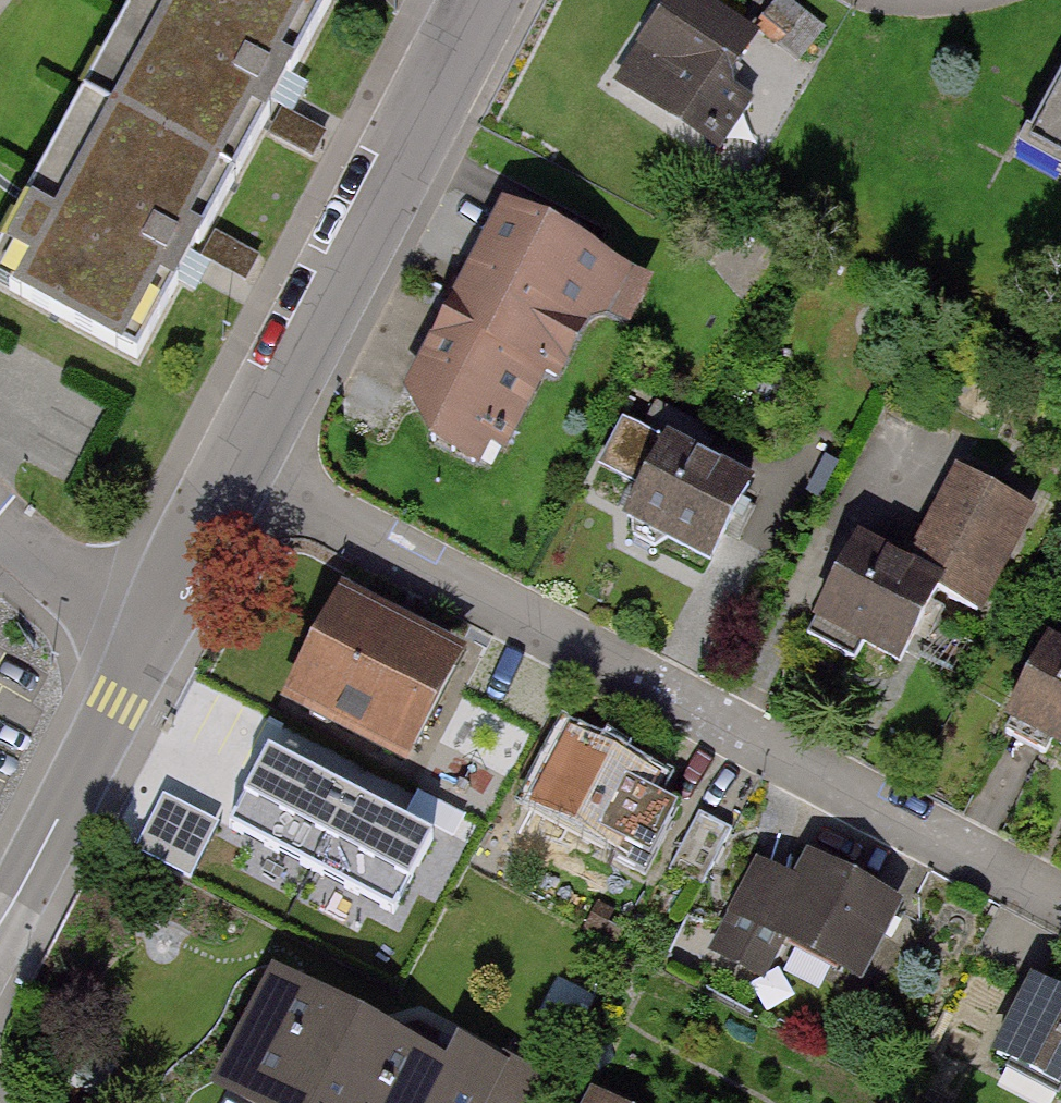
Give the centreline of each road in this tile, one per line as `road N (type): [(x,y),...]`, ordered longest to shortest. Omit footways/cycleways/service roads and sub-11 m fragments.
road 1 (residential): [(233,473),(1060,905)]
road 2 (residential): [(233,473),(482,0)]
road 3 (residential): [(0,919),(155,619)]
road 4 (residential): [(0,523),(74,577),(155,619)]
road 5 (residential): [(155,619),(233,473)]

